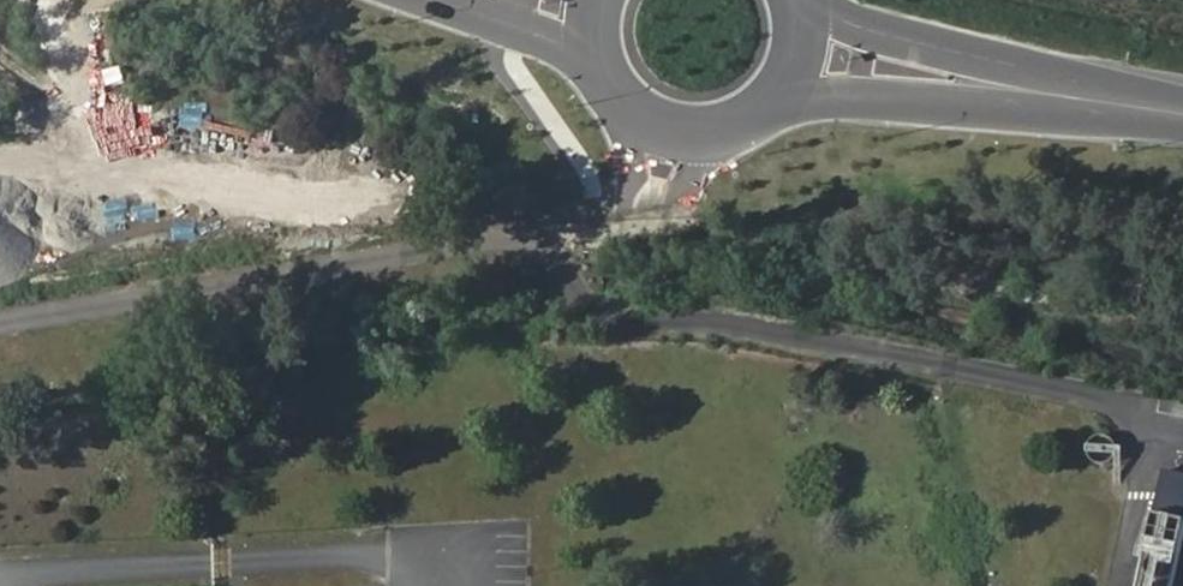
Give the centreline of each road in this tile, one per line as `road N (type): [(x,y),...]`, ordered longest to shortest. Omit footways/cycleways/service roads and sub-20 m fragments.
road 1 (primary): [(786,95),(1122,99)]
road 2 (primary): [(1122,99),(878,25),(828,0)]
road 3 (primary): [(469,0),(590,56)]
road 4 (primary): [(673,133),(735,129),(786,95)]

